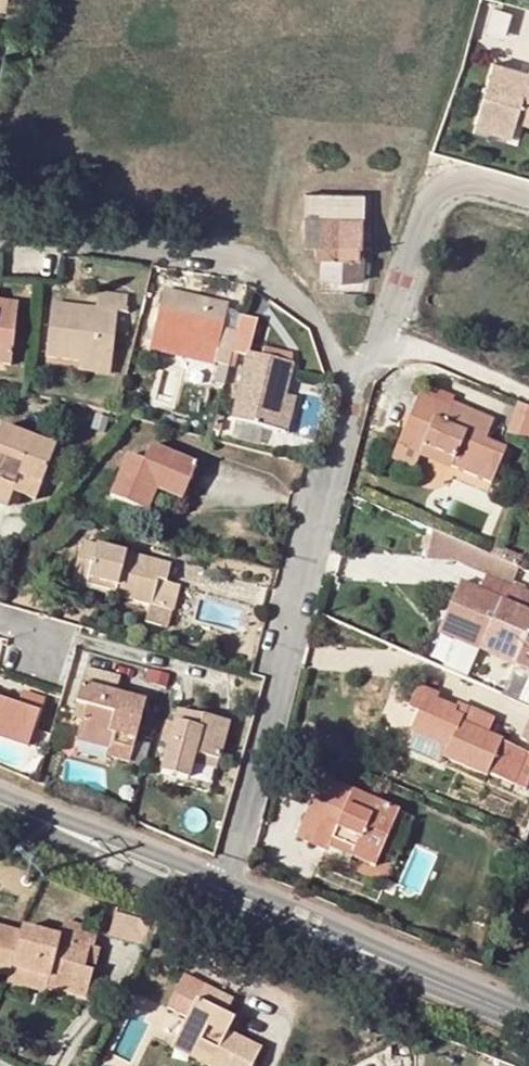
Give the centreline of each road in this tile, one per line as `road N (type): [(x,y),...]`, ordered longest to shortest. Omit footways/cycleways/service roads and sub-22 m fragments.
road 1 (residential): [(356,382),(238,884)]
road 2 (residential): [(0,234),(194,254),(284,284),(356,382)]
road 3 (tertiary): [(238,884),(0,786)]
road 4 (residential): [(528,195),(473,179),(436,193),(389,338)]
road 5 (tertiary): [(0,806),(230,899)]
road 6 (tertiary): [(230,899),(426,977)]
road 7 (tertiary): [(426,977),(358,935),(238,884)]
road 8 (residential): [(389,338),(528,393)]

